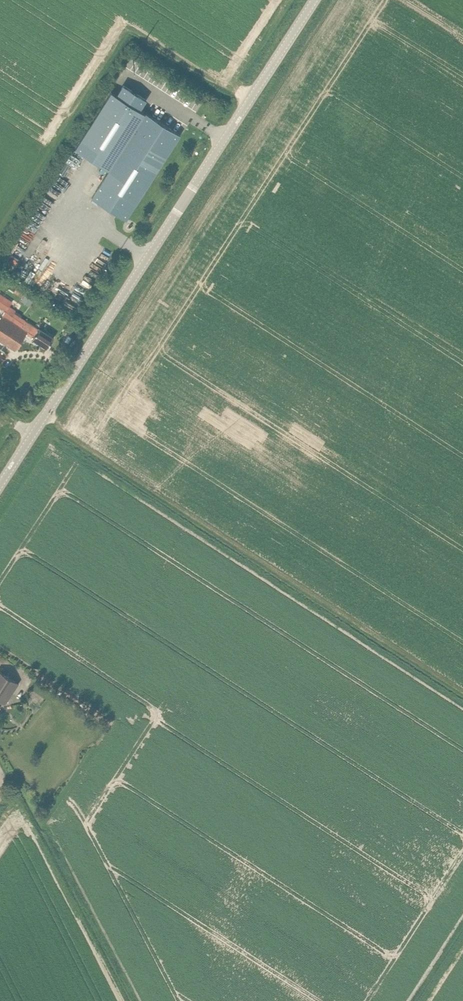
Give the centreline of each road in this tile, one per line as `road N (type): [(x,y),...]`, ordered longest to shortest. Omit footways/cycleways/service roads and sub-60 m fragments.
road 1 (tertiary): [(0,488),(317,0)]

